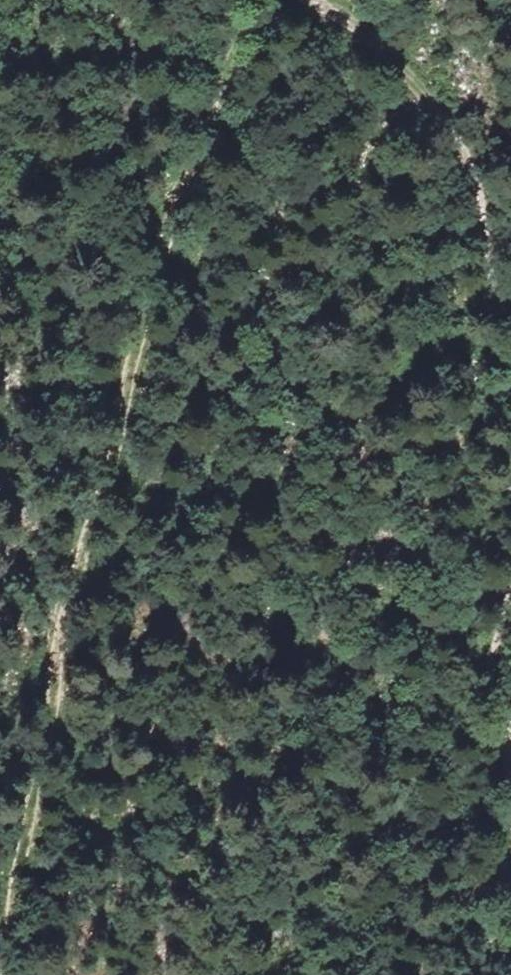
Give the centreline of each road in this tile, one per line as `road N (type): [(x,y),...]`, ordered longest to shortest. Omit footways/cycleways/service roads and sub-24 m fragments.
road 1 (track): [(312,2),(211,164),(2,794),(9,974)]
road 2 (track): [(310,0),(419,86),(477,182),(499,320),(510,347)]
road 3 (track): [(510,611),(510,747)]

